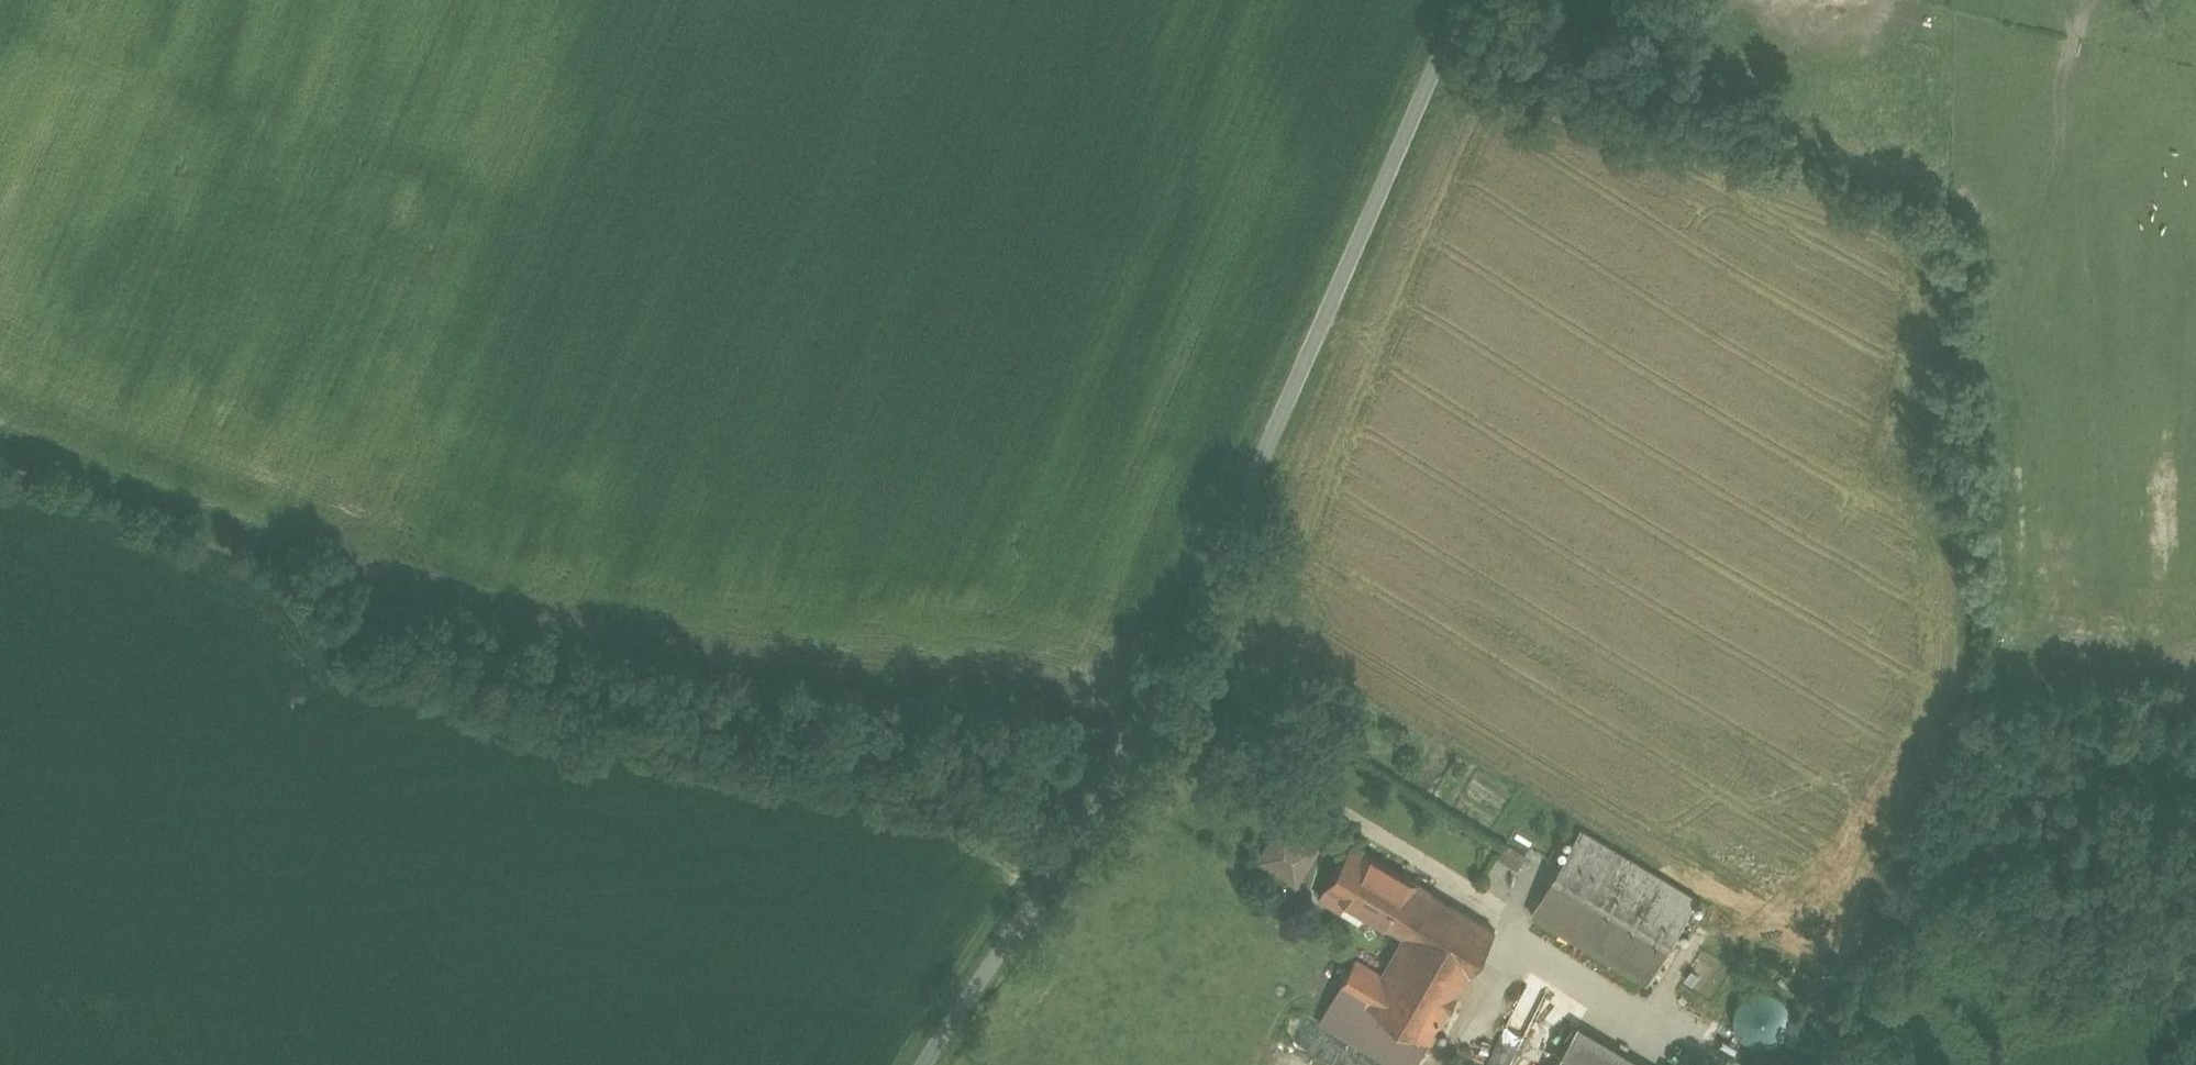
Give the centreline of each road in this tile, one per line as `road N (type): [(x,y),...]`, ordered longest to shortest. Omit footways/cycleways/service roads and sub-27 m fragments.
road 1 (unclassified): [(1461,0),(1120,748),(917,1064)]

